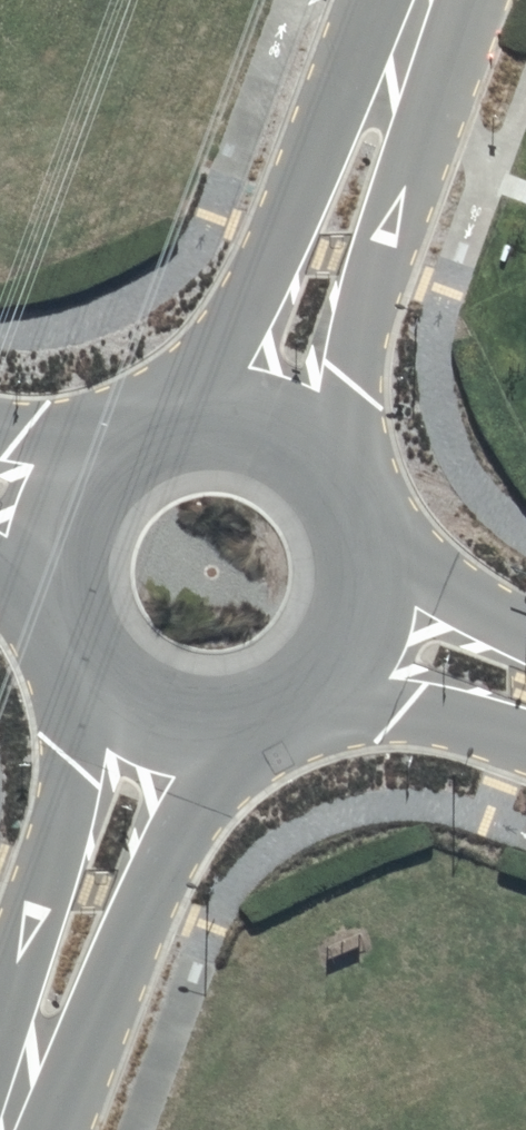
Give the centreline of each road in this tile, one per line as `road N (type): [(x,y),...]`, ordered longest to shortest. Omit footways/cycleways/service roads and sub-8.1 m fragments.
road 1 (unclassified): [(419,0),(261,429)]
road 2 (unclassified): [(160,728),(4,1129)]
road 3 (unclassified): [(261,429),(306,453),(342,490),(364,536),(370,587),(359,637)]
road 4 (unclassified): [(160,728),(116,704),(81,668),(60,624),(53,574),(63,525)]
road 5 (unclassified): [(63,525),(86,483),(121,450),(165,428),(213,421),(261,429)]
road 6 (unclassified): [(359,637),(334,679),(299,711),(255,731),(207,737),(160,728)]
road 7 (unclassified): [(359,637),(525,698)]

